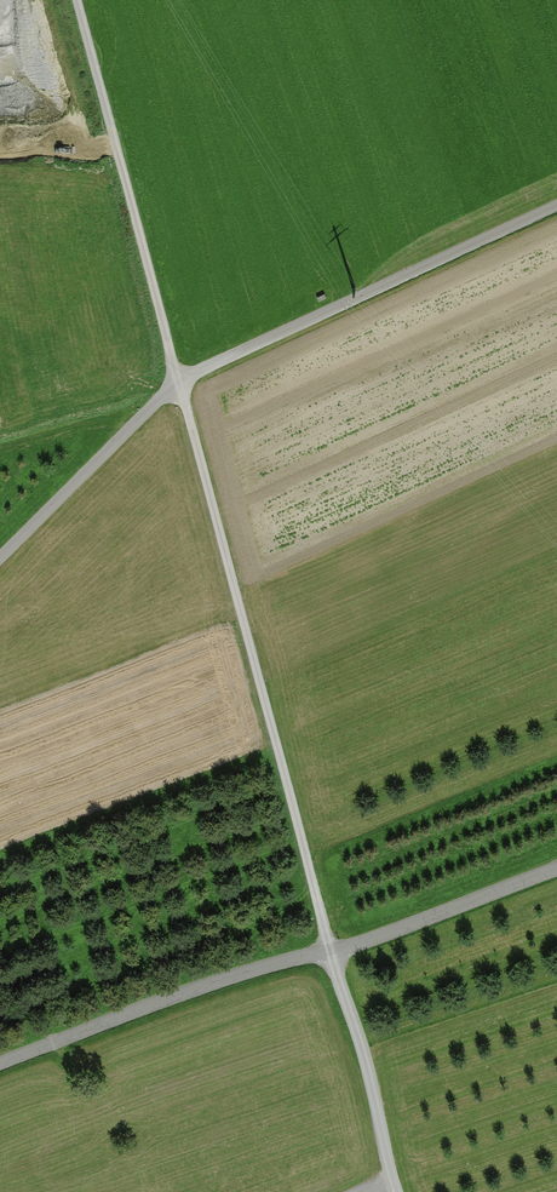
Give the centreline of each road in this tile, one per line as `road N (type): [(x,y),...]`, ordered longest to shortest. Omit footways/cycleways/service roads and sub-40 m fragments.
road 1 (track): [(332,953),(179,381)]
road 2 (unclassified): [(556,868),(332,953),(207,985),(0,1064)]
road 3 (track): [(179,381),(556,207)]
road 4 (track): [(179,381),(77,0)]
road 5 (unclassified): [(0,560),(179,381)]

